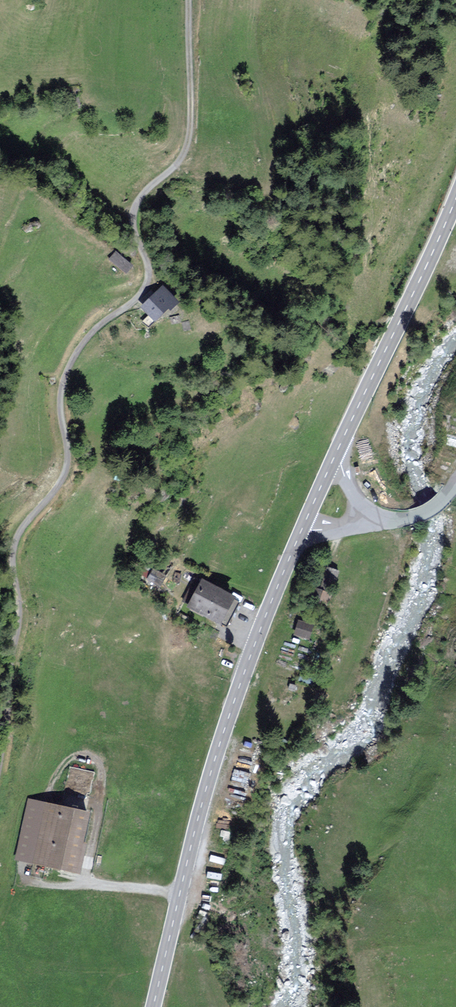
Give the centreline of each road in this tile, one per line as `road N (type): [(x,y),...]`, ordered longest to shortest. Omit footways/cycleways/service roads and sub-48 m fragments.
road 1 (track): [(0,751),(19,612),(15,541),(67,467),(66,370),(91,335),(144,291),(149,276),(134,209),(187,145),(189,0)]
road 2 (tertiary): [(297,542),(201,810),(154,1006)]
road 3 (tertiary): [(455,194),(335,454)]

